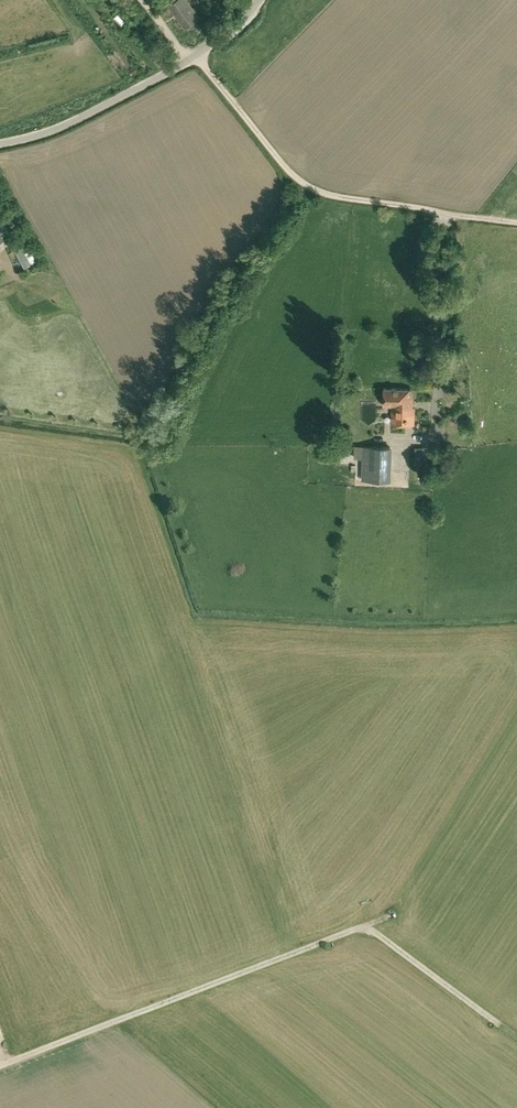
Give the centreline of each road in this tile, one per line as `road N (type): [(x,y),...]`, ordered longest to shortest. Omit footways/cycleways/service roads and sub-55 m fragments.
road 1 (track): [(0,1066),(362,927),(497,1025)]
road 2 (track): [(516,223),(309,188),(194,56)]
road 3 (unclassified): [(0,143),(61,127),(177,66),(260,0)]

